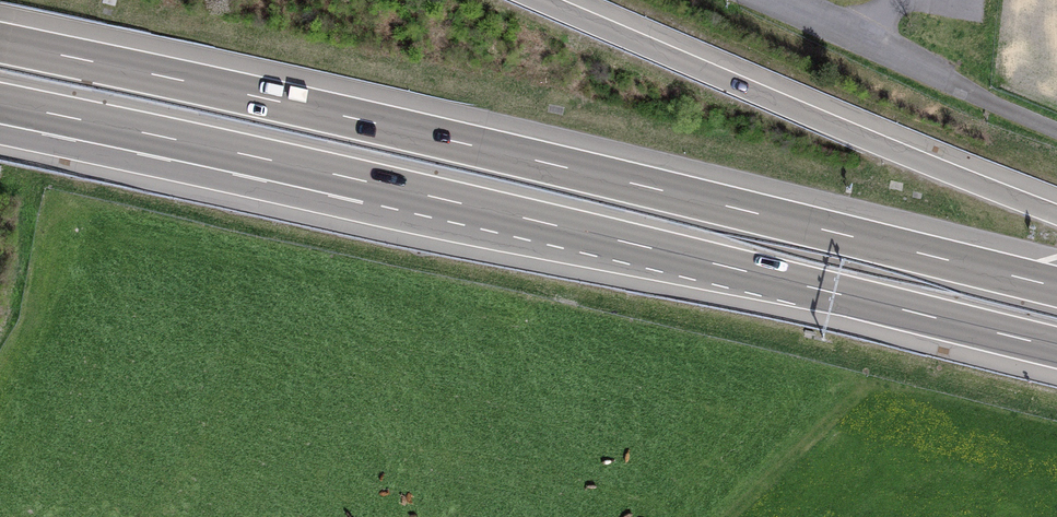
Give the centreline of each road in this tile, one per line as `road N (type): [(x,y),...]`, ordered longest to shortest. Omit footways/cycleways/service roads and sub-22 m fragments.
road 1 (motorway): [(0,104),(364,181),(1056,348)]
road 2 (motorway): [(1056,286),(377,122),(0,42)]
road 3 (motorway): [(1056,213),(545,0)]
road 4 (track): [(828,428),(733,516)]

